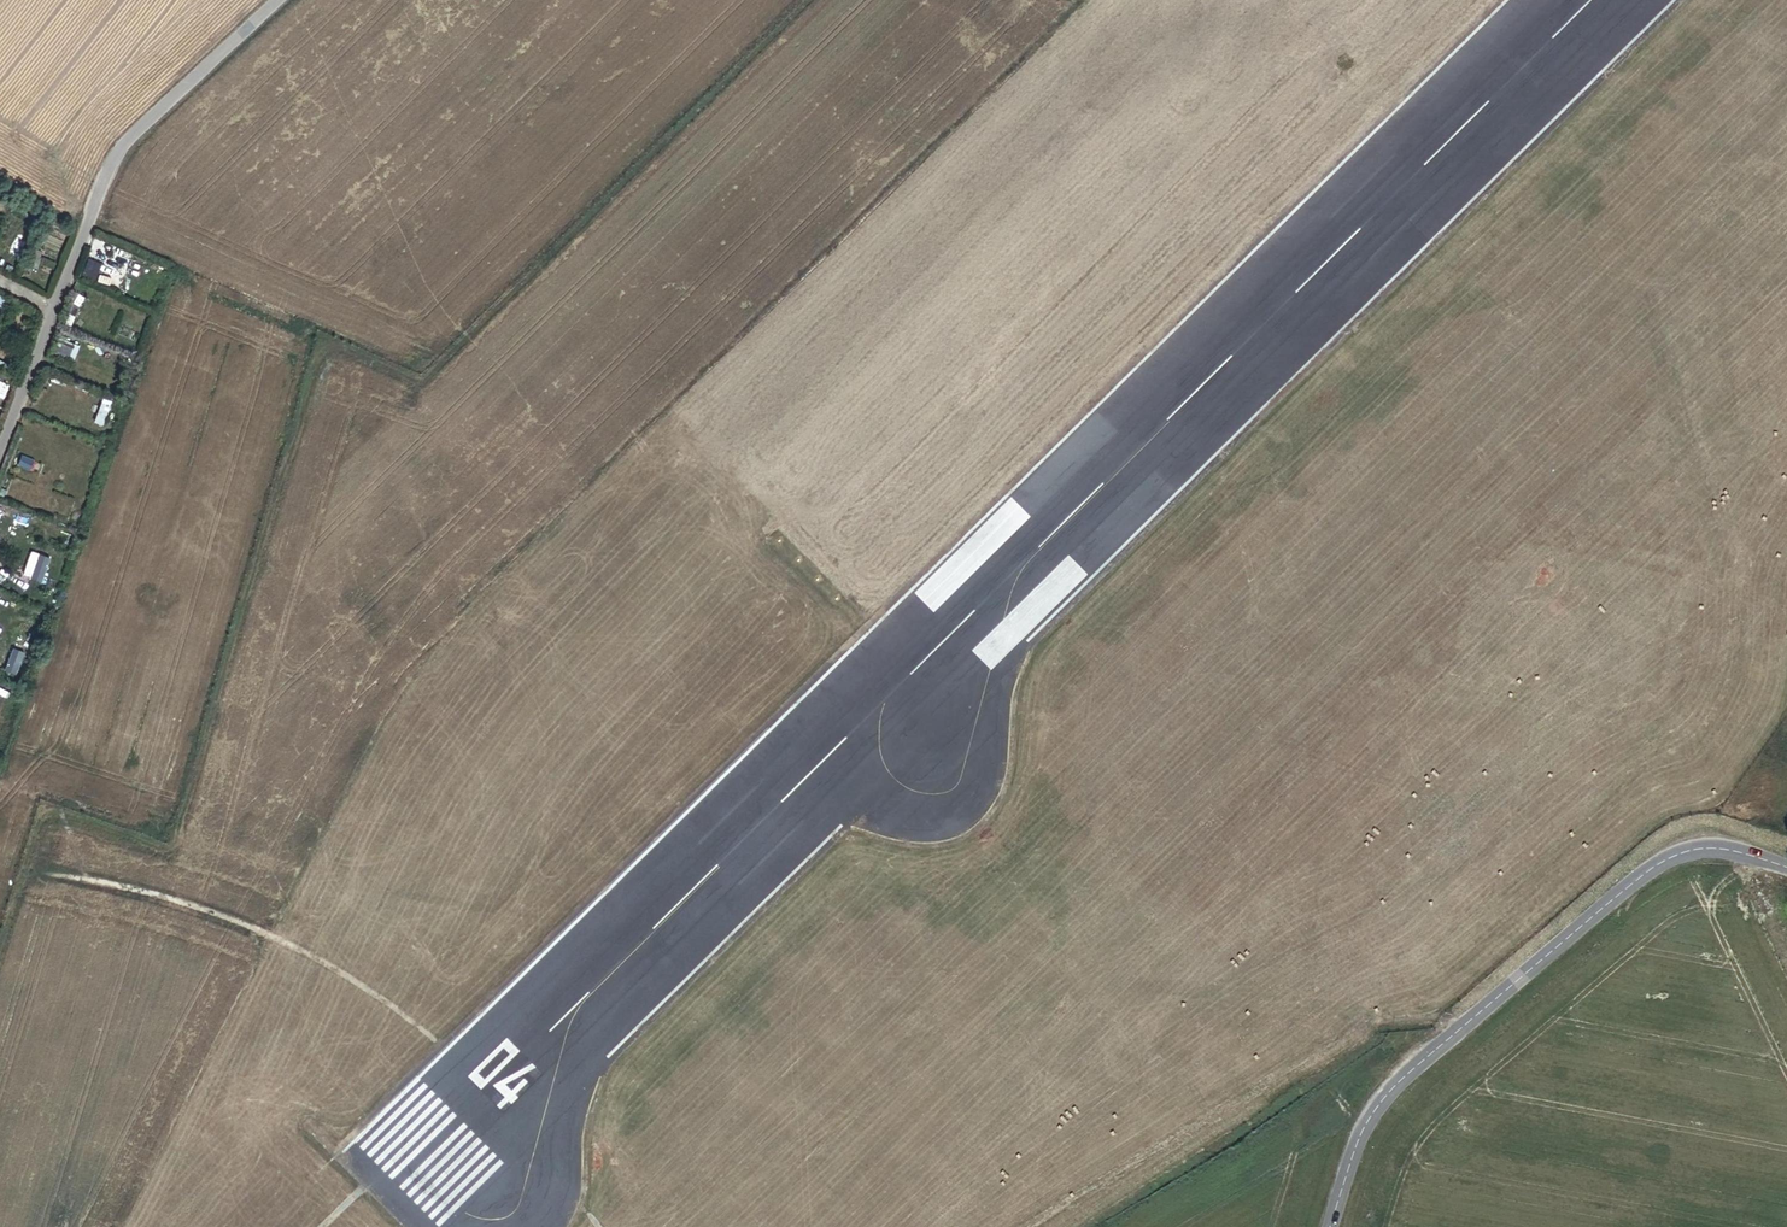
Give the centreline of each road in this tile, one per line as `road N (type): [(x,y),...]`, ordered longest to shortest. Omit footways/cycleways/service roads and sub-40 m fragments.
road 1 (unclassified): [(1332,1226),(1363,1130),(1386,1092),(1666,857),(1718,844),(1786,865)]
road 2 (unclassified): [(279,0),(107,169),(0,446)]

